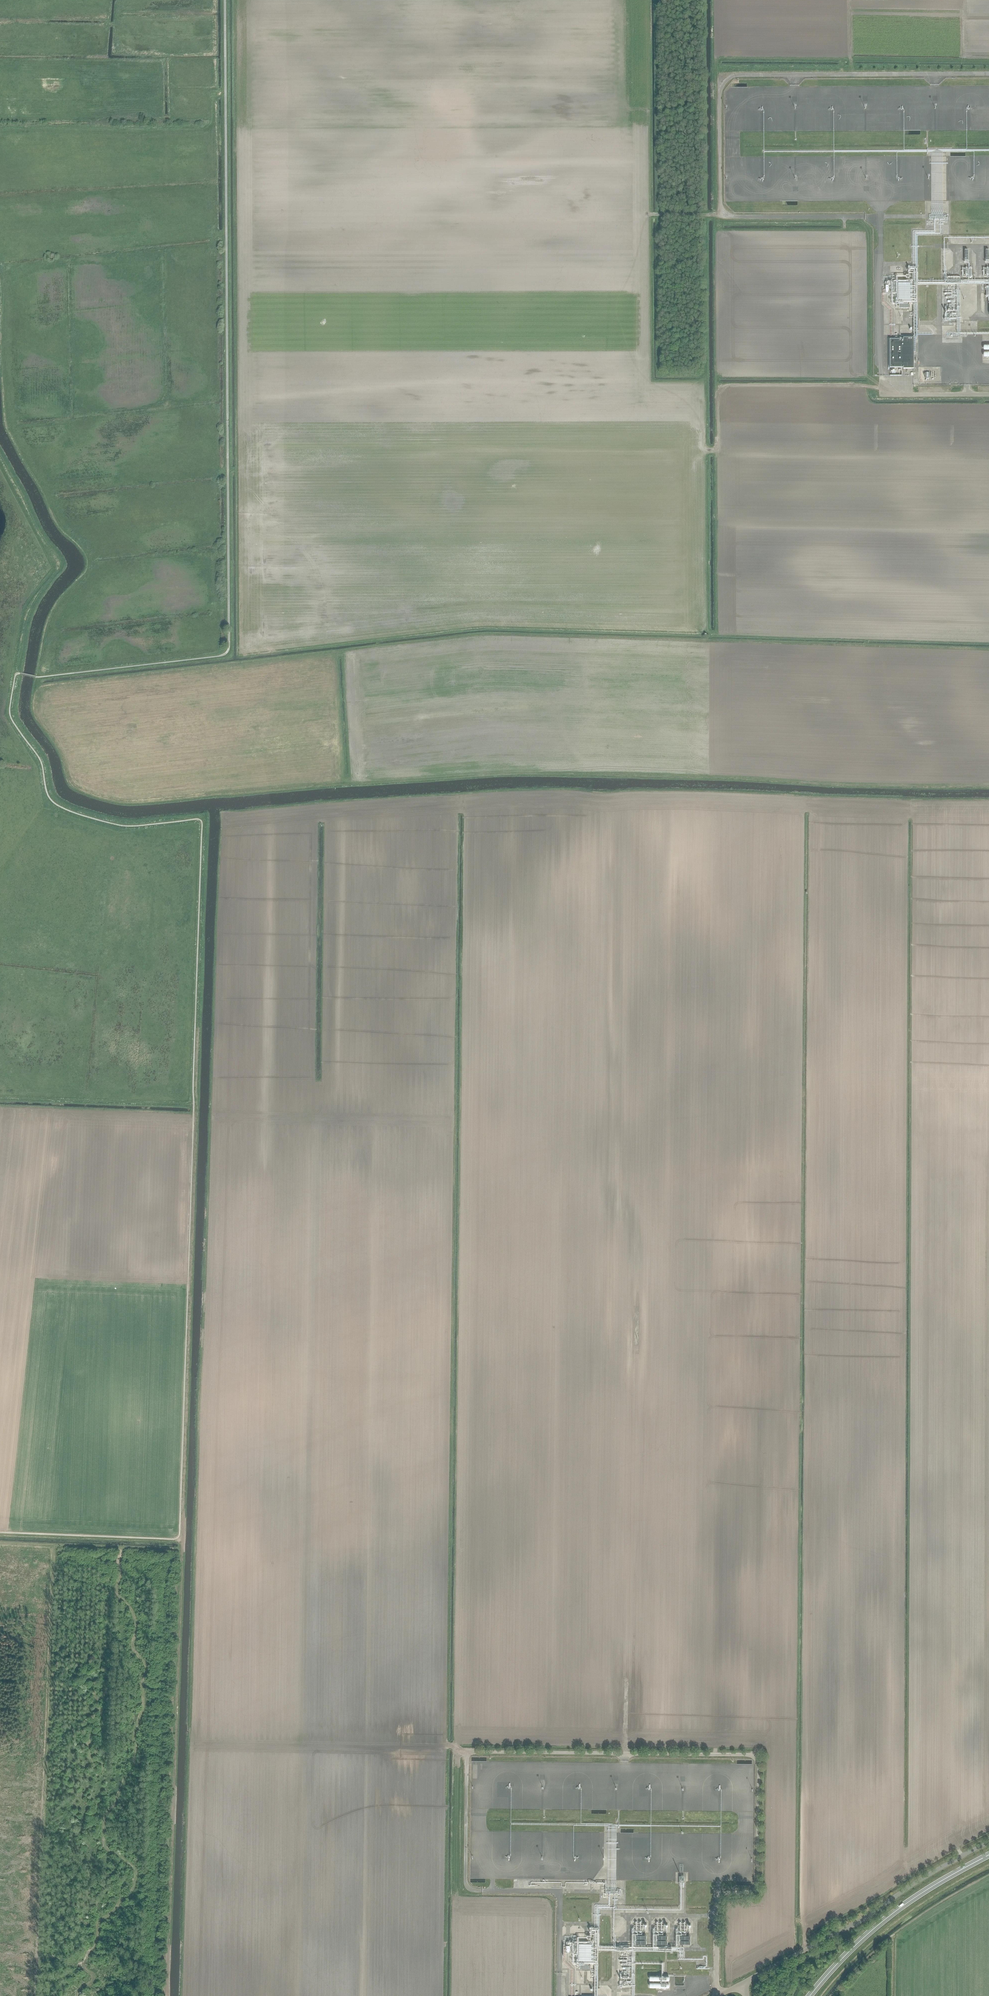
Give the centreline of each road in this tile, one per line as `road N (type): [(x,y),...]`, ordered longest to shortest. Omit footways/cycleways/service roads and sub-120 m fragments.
road 1 (unclassified): [(742,1983),(988,1842)]
road 2 (trunk): [(810,1995),(899,1908),(988,1856)]

